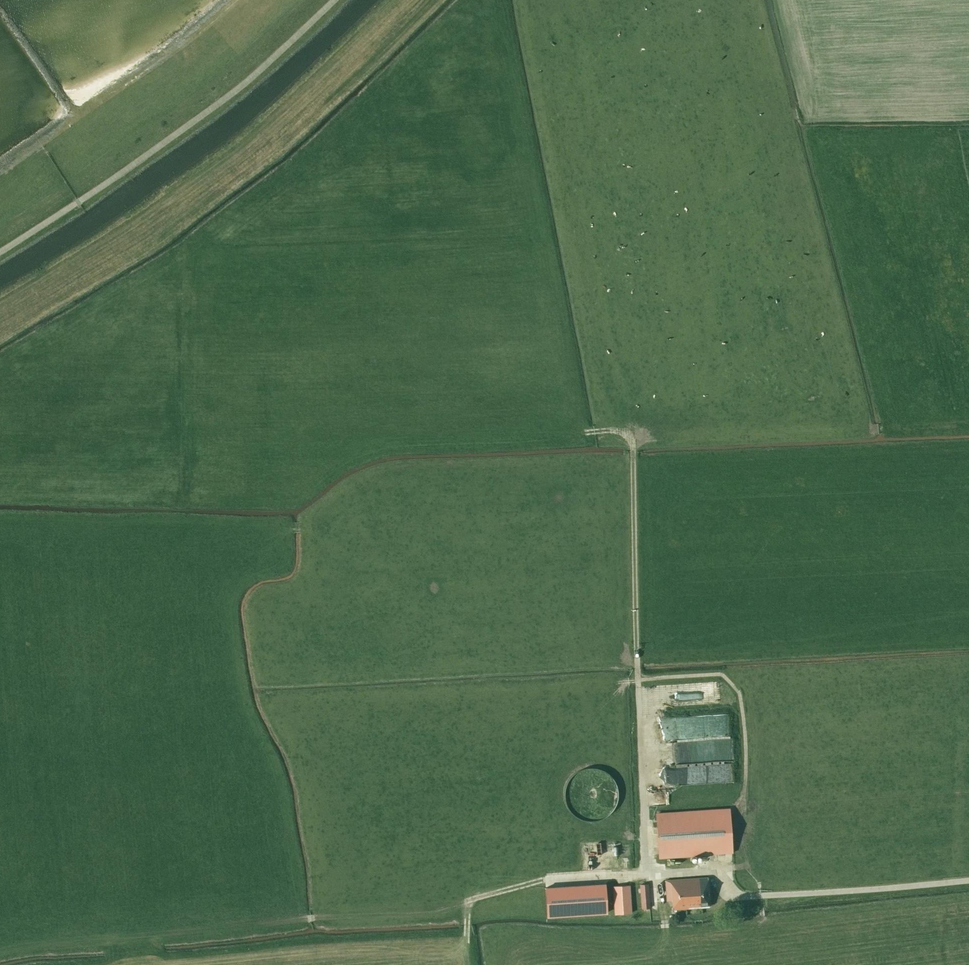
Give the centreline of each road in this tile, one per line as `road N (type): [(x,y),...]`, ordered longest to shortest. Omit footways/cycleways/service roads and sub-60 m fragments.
road 1 (track): [(638,691),(634,446),(631,434),(612,428),(580,431)]

